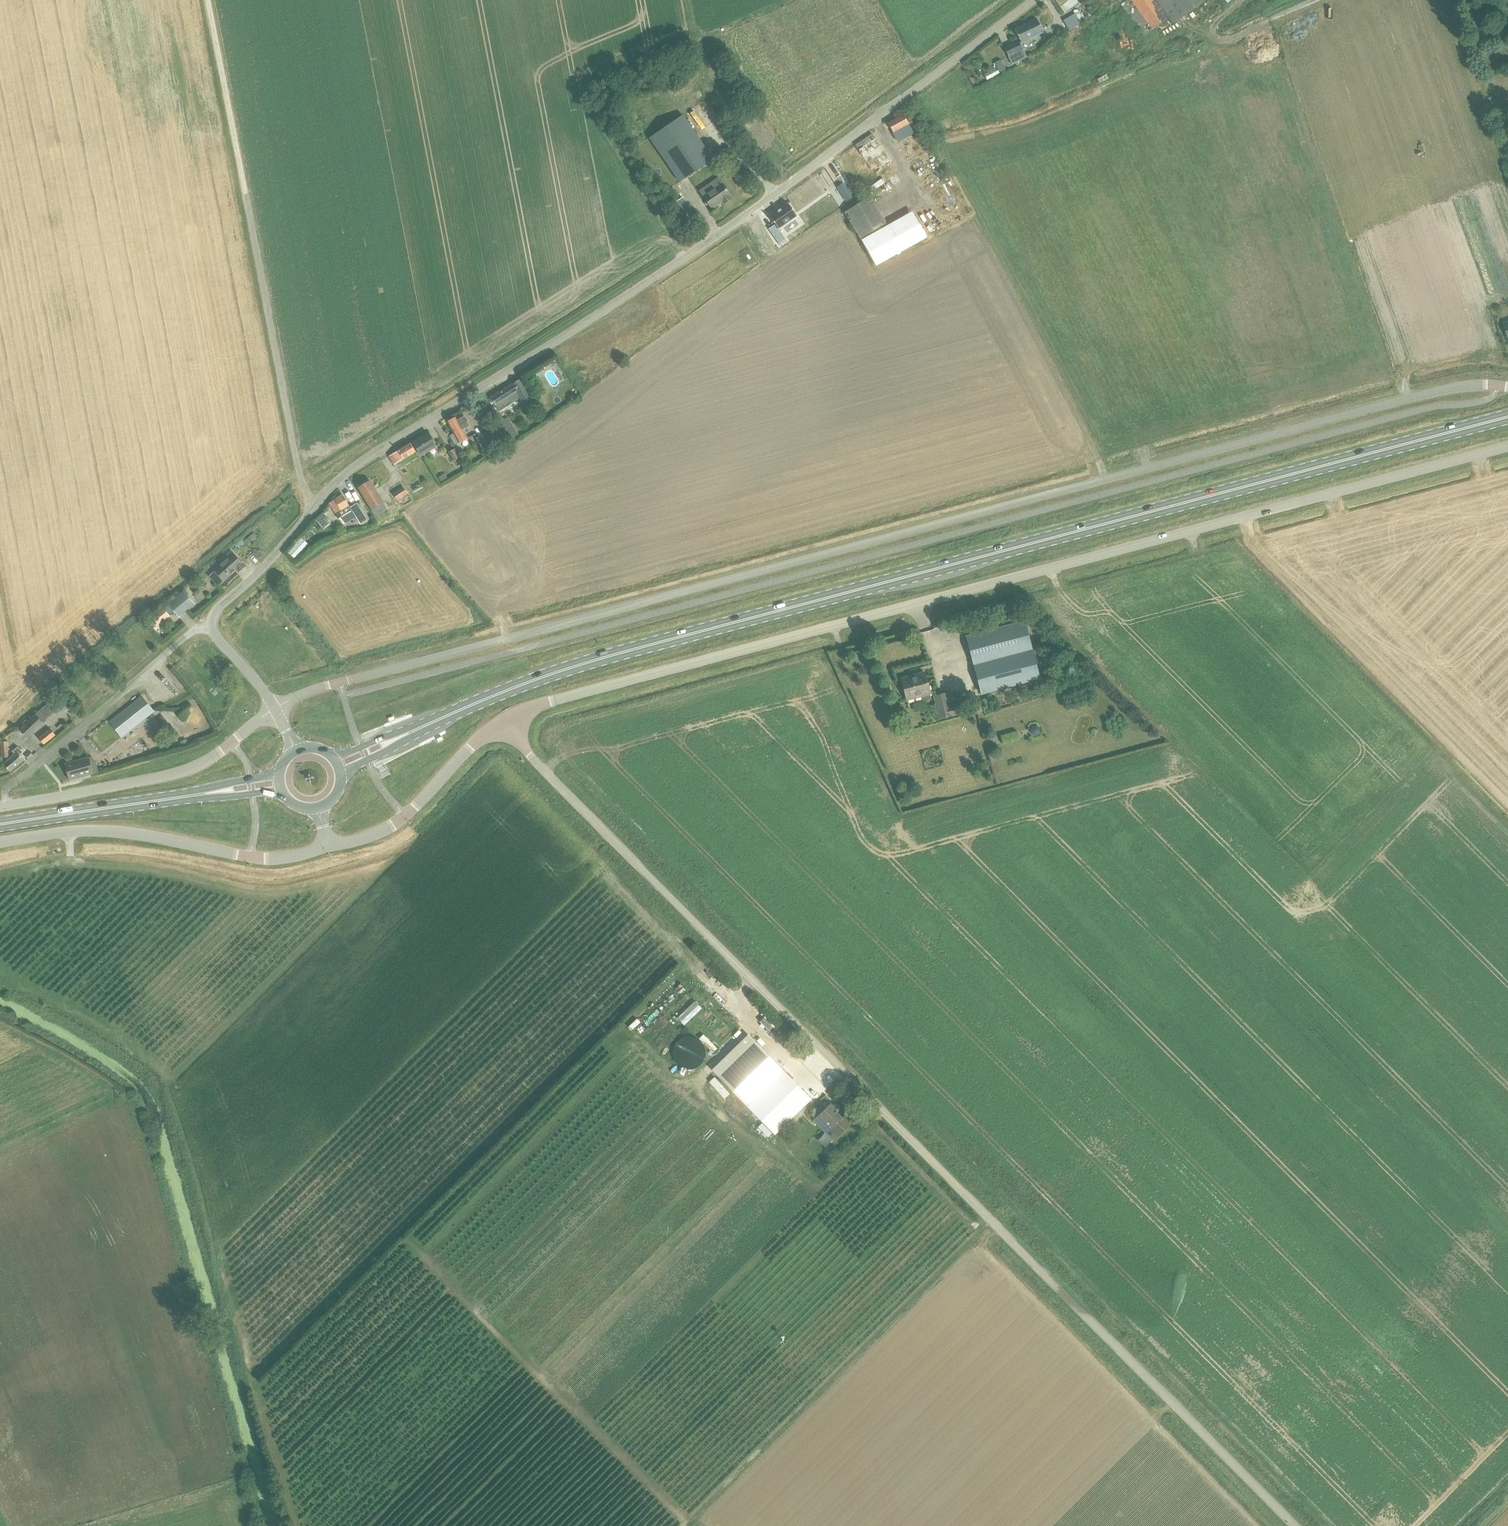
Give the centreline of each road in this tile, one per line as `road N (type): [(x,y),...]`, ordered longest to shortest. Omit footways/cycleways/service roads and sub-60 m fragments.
road 1 (unclassified): [(1507,387),(1420,396),(339,683),(275,708)]
road 2 (unclassified): [(1294,1525),(544,771),(506,718)]
road 3 (primary): [(459,711),(584,662),(1507,416)]
road 4 (unclassified): [(506,718),(550,698),(1507,448)]
road 5 (unclassified): [(312,510),(378,452),(717,235),(1037,0)]
road 6 (unclassified): [(312,510),(207,0)]
road 7 (unclassified): [(0,841),(94,826),(253,857),(329,845)]
road 8 (unclassified): [(275,708),(180,772),(4,802)]
road 9 (unclassified): [(4,802),(9,783),(207,625)]
road 10 (unclassified): [(329,845),(384,831),(506,718)]
road 11 (primary): [(0,825),(169,799)]
road 12 (unclassified): [(207,625),(312,510)]
road 13 (primary): [(459,711),(333,756)]
road 14 (primary): [(342,775),(459,711)]

